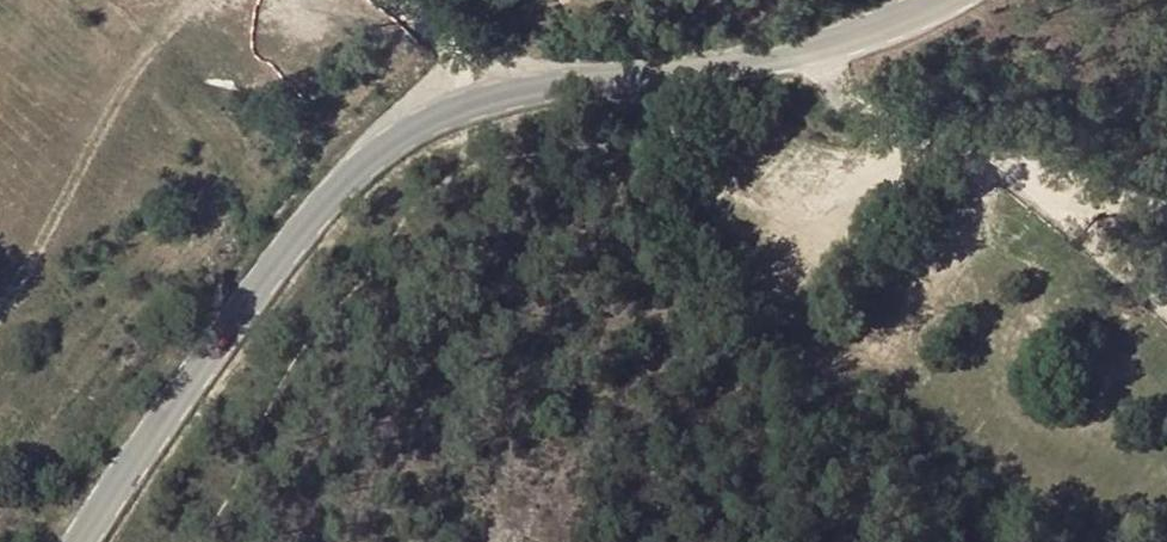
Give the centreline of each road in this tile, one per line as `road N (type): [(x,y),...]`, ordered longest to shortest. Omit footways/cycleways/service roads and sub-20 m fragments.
road 1 (tertiary): [(79,541),(152,429),(311,216),(353,171),(407,134),(460,107),(519,95),(832,47),(955,0)]
road 2 (track): [(1166,305),(1010,179),(951,161),(846,107),(818,50)]
road 3 (track): [(1016,183),(1031,172),(1166,216)]
road 4 (track): [(460,107),(443,41),(393,0)]

